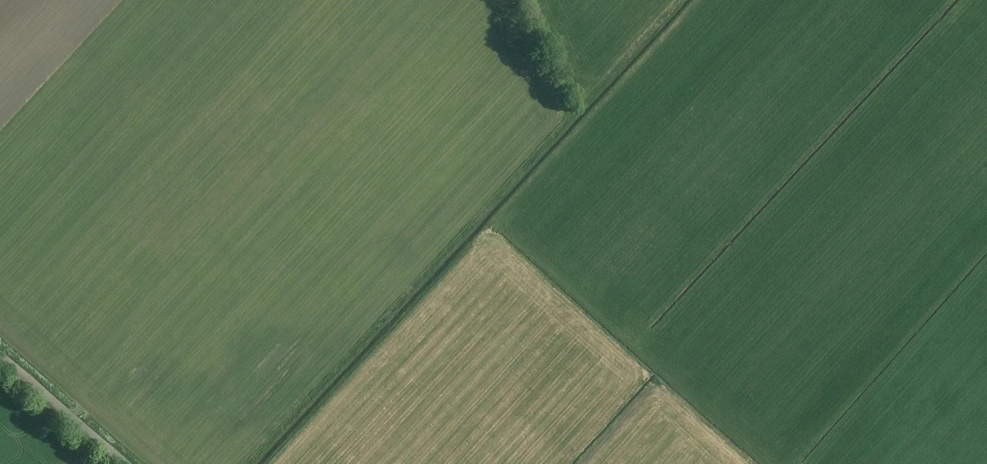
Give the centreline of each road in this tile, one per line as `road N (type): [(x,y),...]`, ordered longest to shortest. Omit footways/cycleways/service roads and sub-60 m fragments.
road 1 (unclassified): [(124,463),(0,354)]

